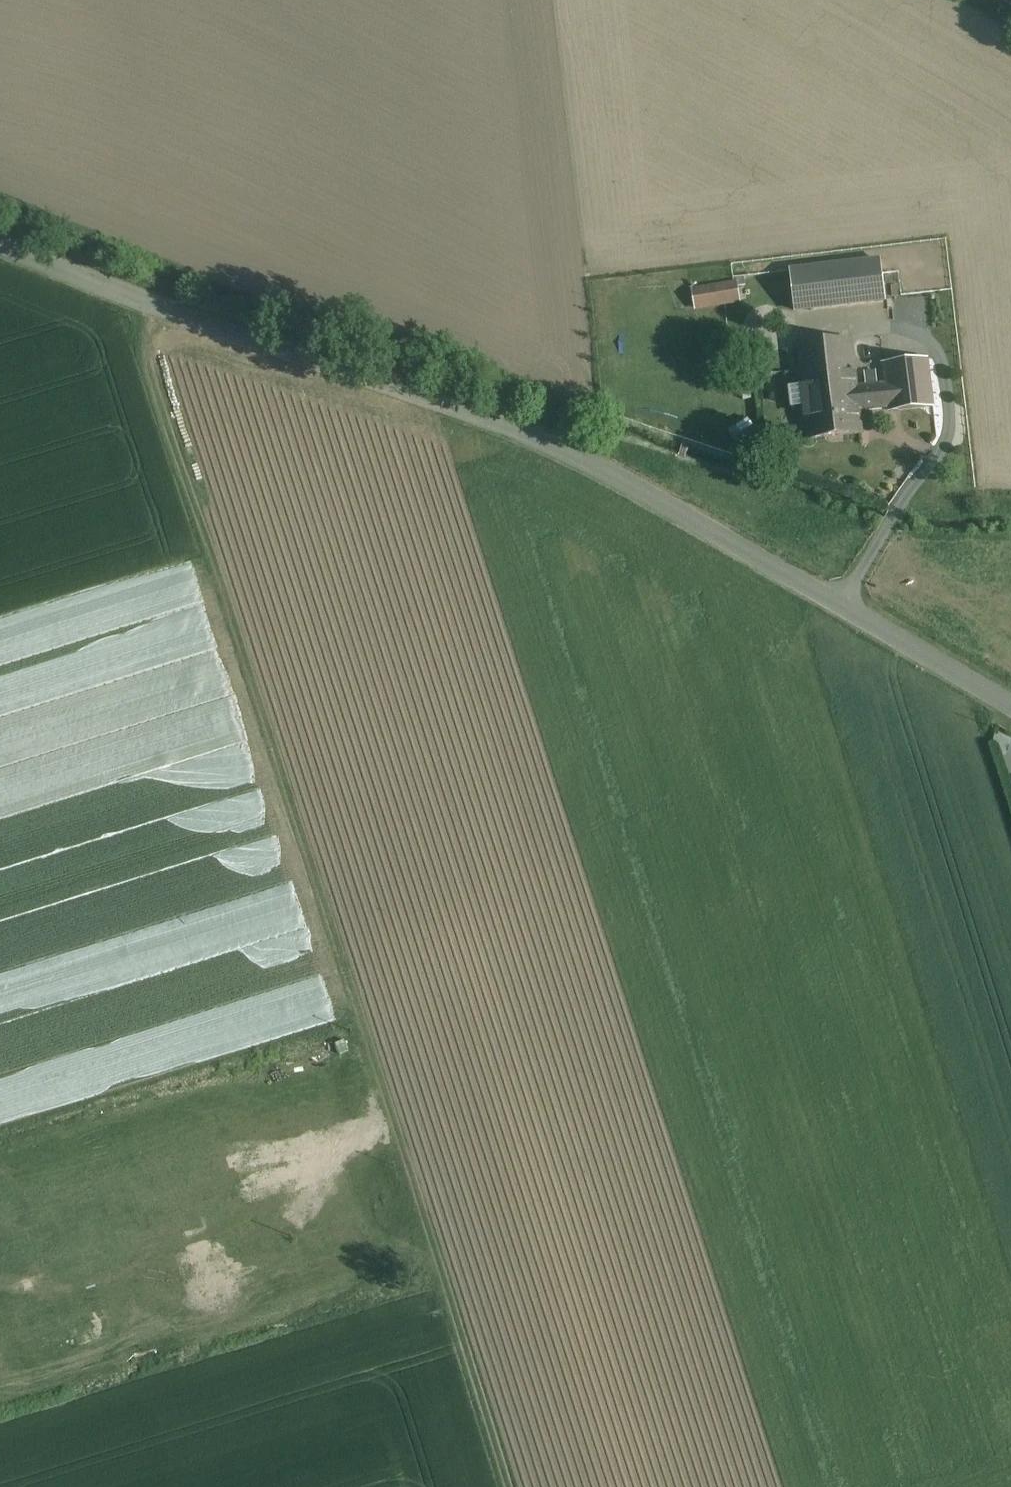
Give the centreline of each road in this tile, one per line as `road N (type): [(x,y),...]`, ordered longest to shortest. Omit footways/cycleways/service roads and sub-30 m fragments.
road 1 (residential): [(0,243),(514,428),(621,477),(1010,706)]

